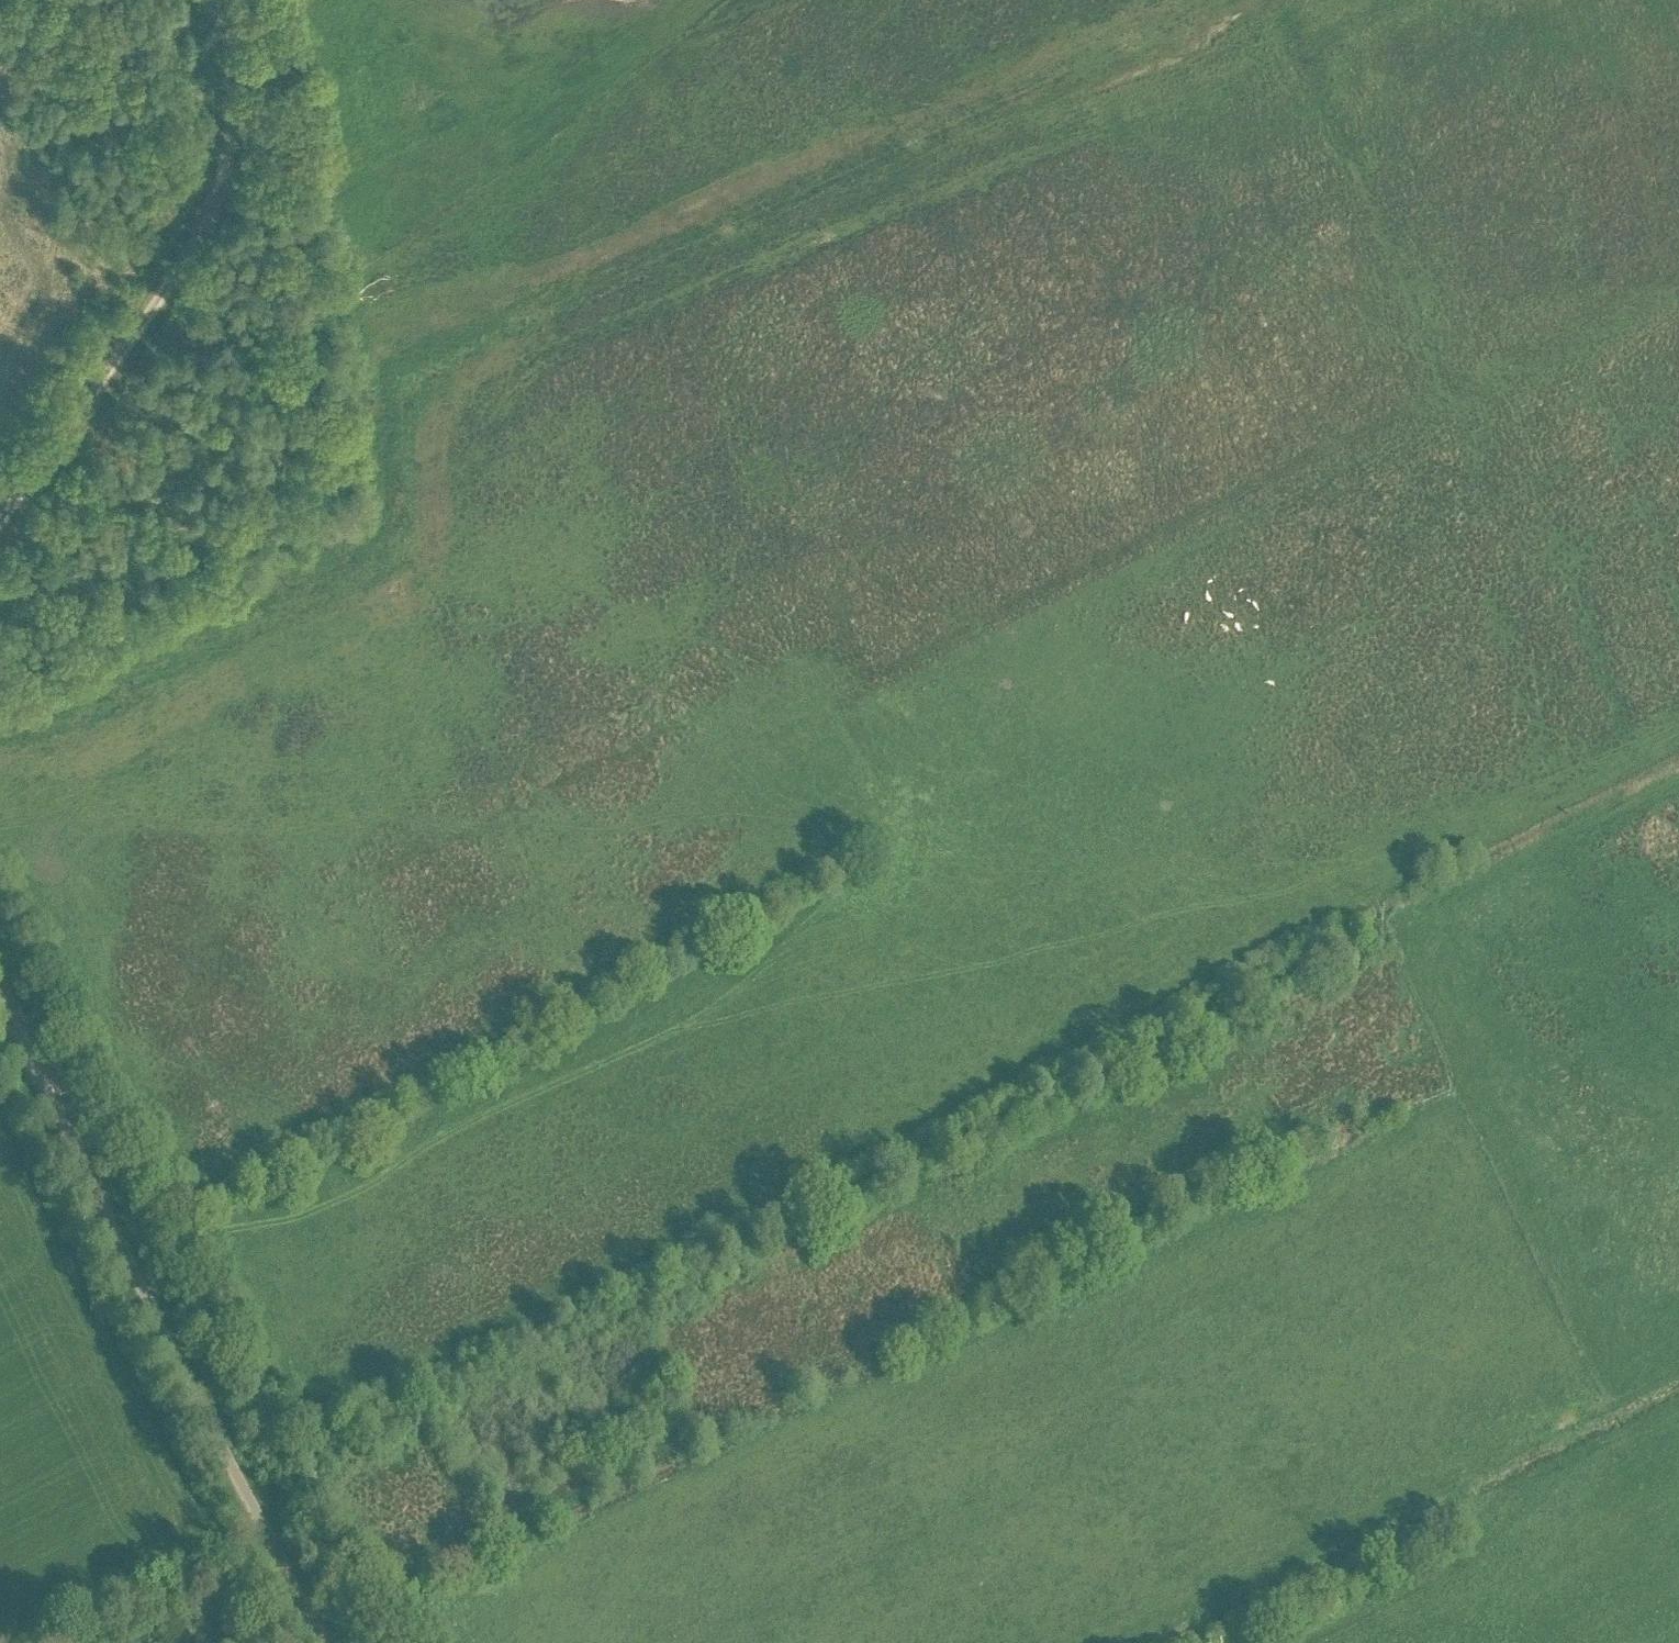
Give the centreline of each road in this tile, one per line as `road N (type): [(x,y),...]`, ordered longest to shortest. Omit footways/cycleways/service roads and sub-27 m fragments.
road 1 (unclassified): [(323,1642),(29,1056)]
road 2 (track): [(205,0),(228,49),(230,151),(217,199),(182,267),(0,518)]

